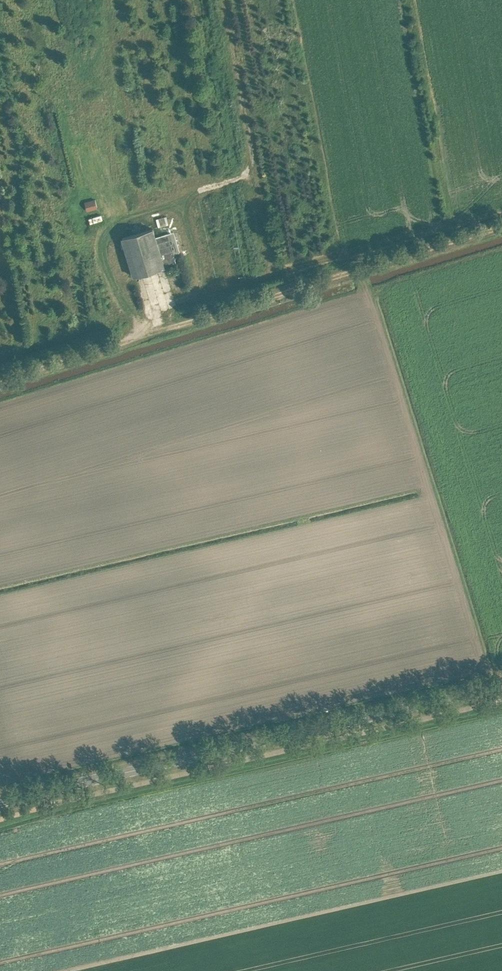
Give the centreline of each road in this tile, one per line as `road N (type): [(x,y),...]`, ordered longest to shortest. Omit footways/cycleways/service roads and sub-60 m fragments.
road 1 (tertiary): [(0,802),(501,686)]
road 2 (track): [(501,225),(145,334)]
road 3 (unclassified): [(0,379),(145,334)]

